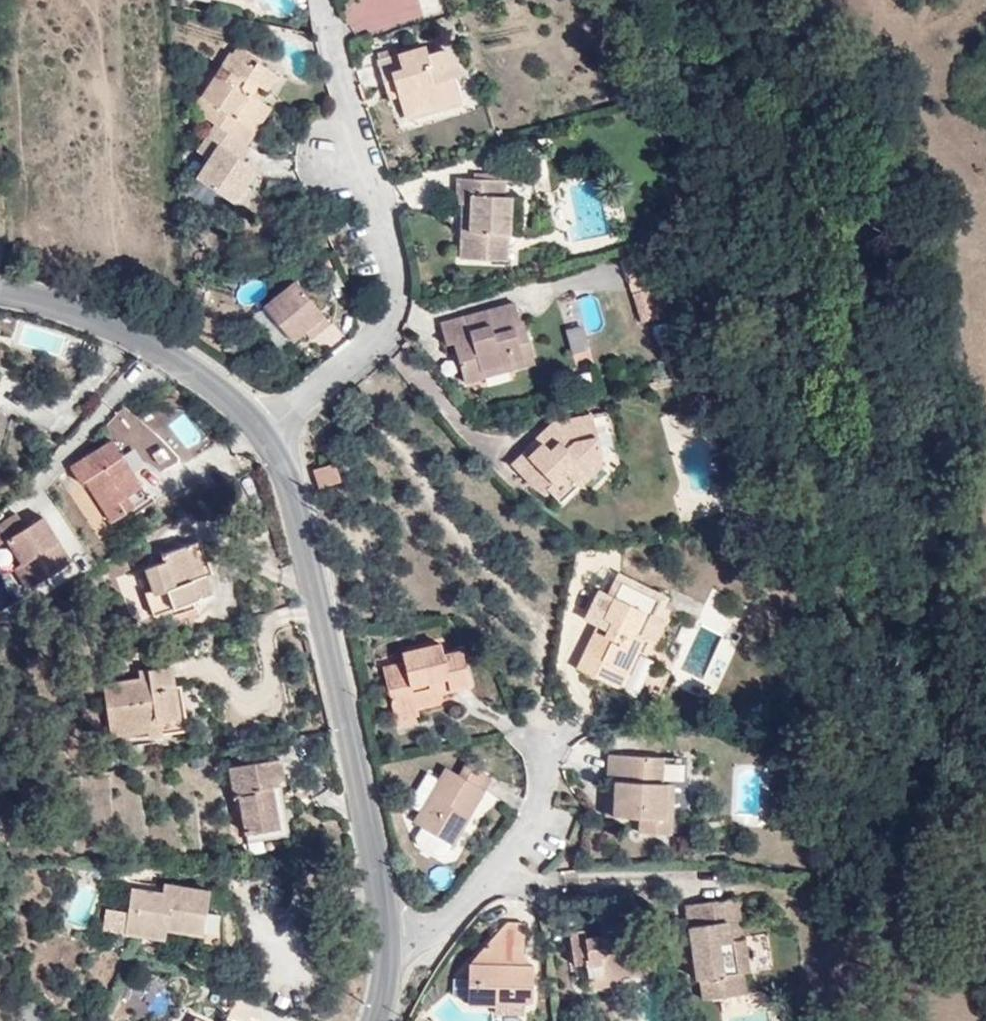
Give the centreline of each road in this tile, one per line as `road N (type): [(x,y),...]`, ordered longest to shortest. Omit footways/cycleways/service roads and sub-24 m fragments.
road 1 (residential): [(0,292),(81,312),(157,346),(243,412),(276,454),(381,887),(385,956),(372,1020)]

